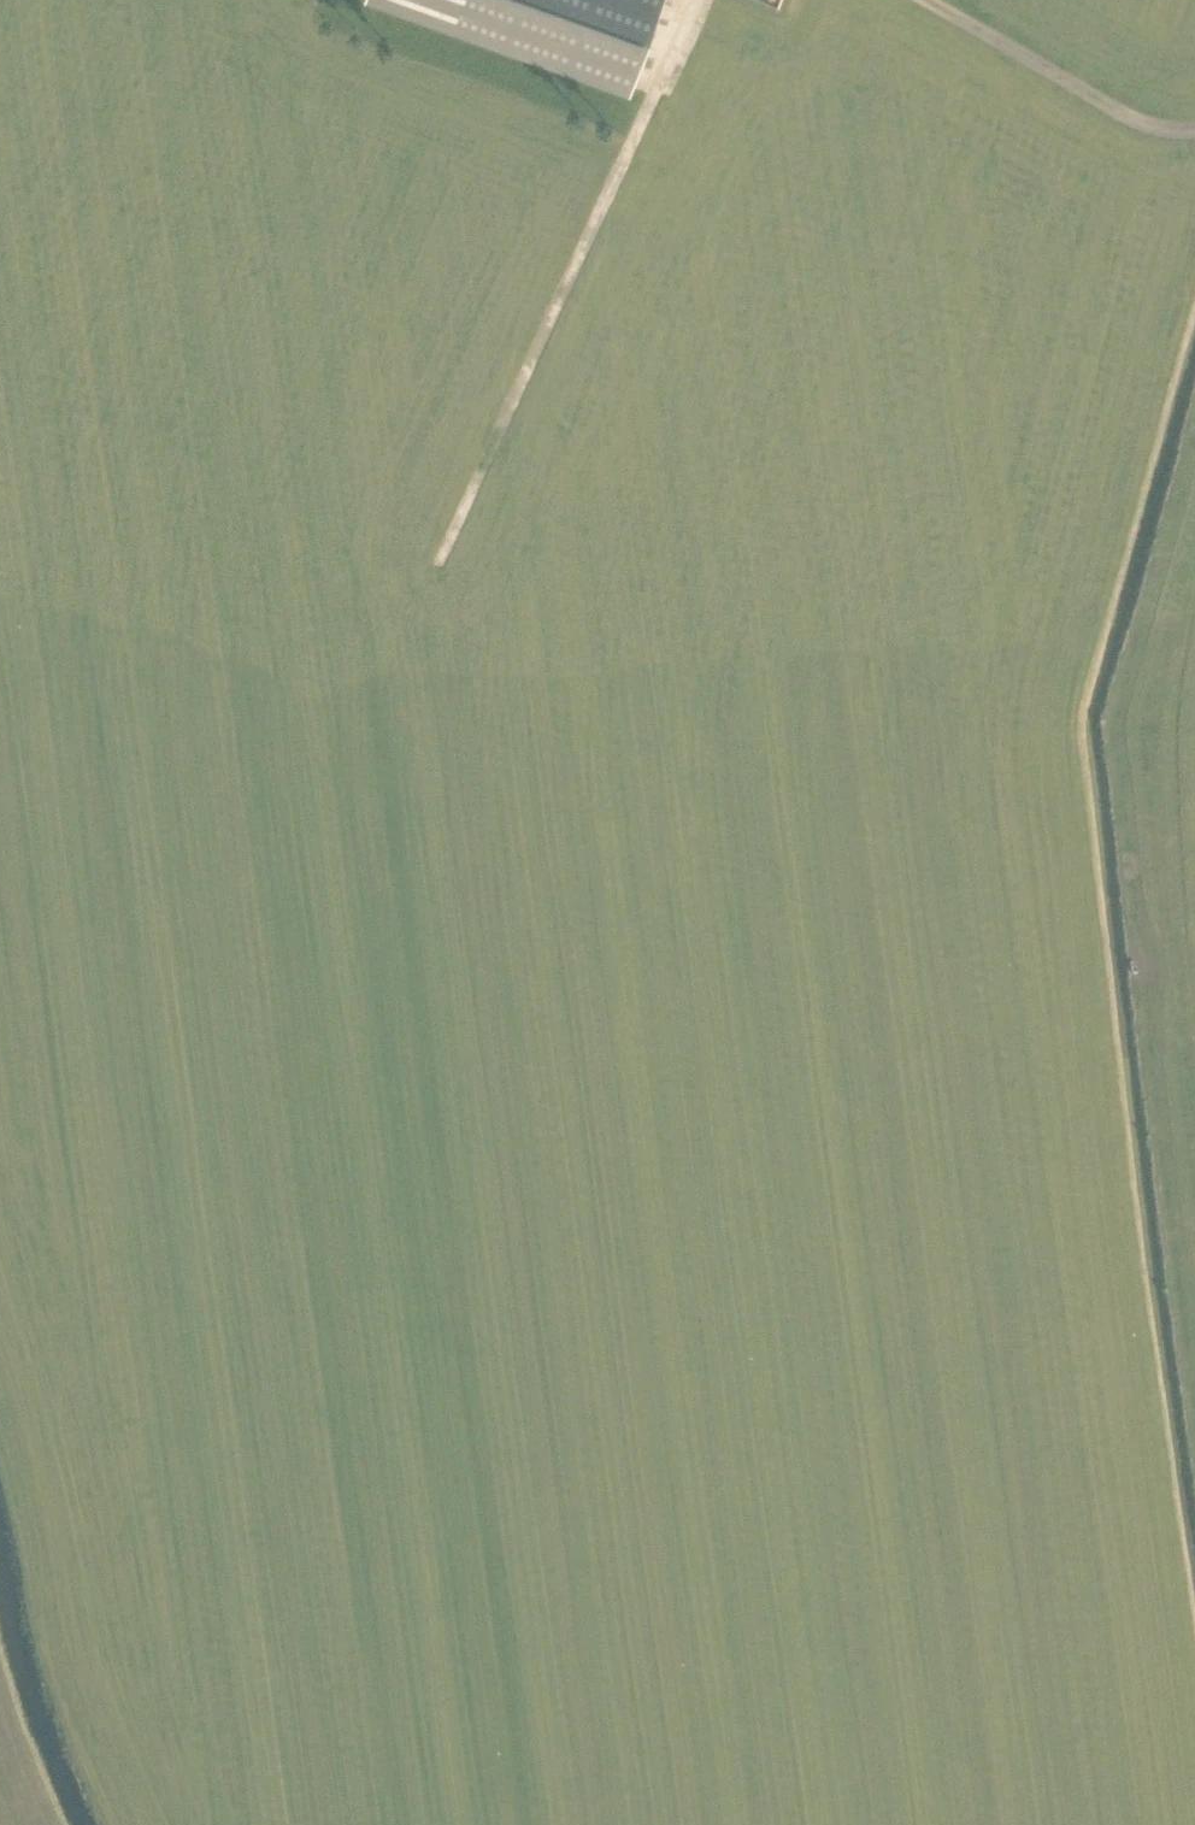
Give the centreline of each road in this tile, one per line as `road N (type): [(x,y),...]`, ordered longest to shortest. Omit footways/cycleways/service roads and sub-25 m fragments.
road 1 (track): [(1194,130),(1117,105),(923,0)]

